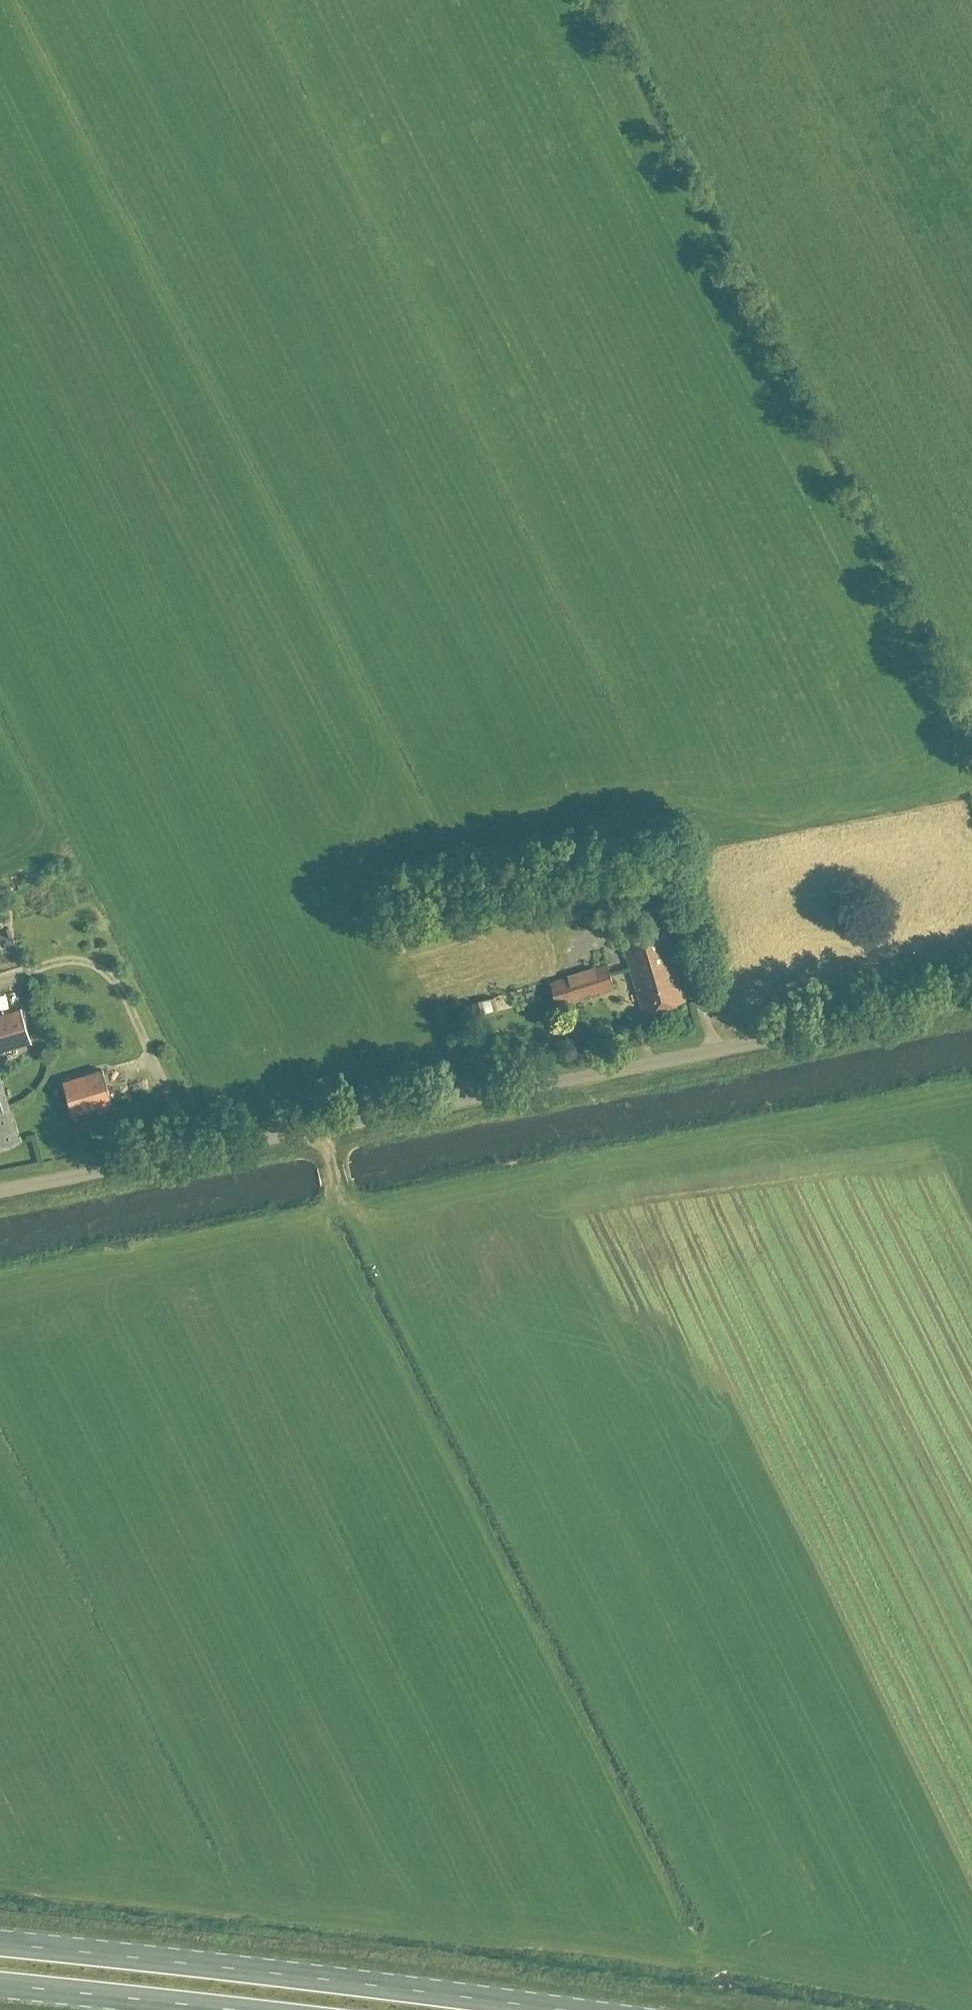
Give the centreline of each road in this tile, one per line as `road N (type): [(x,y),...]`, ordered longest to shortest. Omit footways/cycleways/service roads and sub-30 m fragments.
road 1 (unclassified): [(0,1187),(971,995)]
road 2 (primary): [(552,2009),(0,1945)]
road 3 (primary): [(0,1985),(225,2009)]

